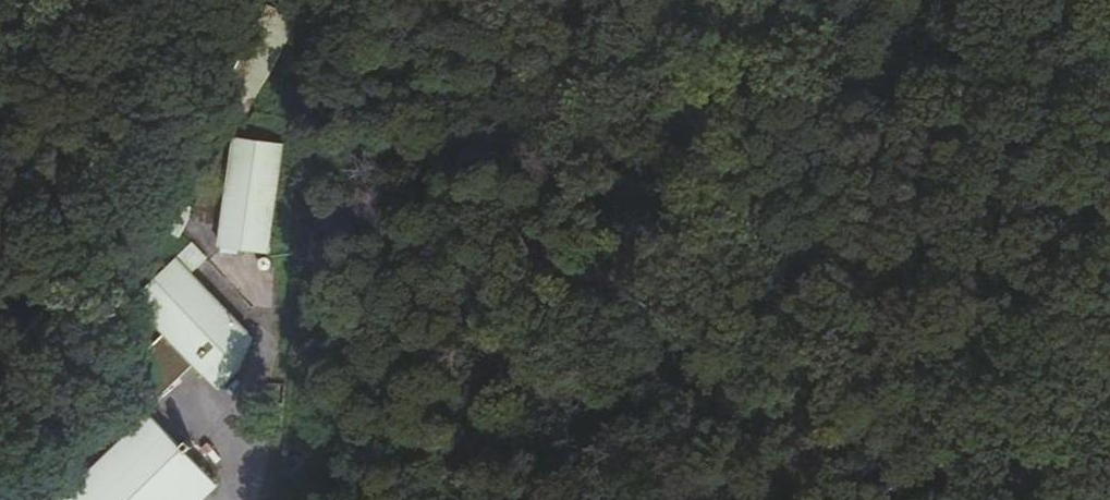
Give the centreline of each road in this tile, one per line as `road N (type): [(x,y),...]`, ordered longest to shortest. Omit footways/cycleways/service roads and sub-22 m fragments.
road 1 (track): [(454,499),(512,393),(797,0)]

